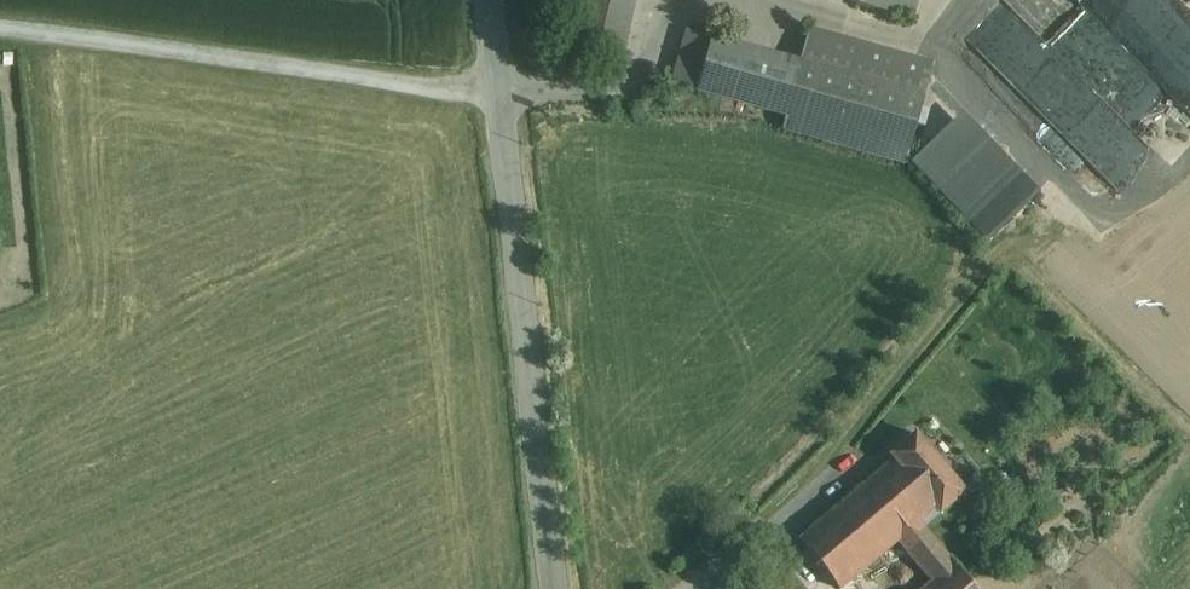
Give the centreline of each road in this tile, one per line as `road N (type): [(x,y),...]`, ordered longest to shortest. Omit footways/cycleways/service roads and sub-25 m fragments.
road 1 (unclassified): [(497,0),(559,588)]

